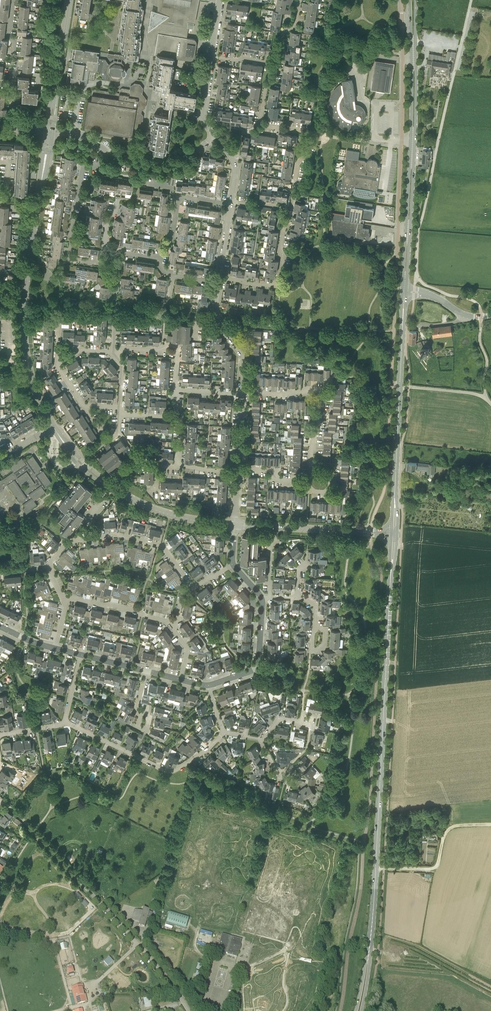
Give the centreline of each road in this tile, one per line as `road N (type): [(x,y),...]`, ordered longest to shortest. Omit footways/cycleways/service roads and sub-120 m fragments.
road 1 (secondary): [(372,924),(394,534)]
road 2 (tertiary): [(53,426),(31,378),(24,321),(50,132)]
road 3 (secondary): [(404,292),(412,0)]
road 4 (unclassified): [(188,1010),(29,827)]
road 5 (secondary): [(394,534),(404,292)]
road 6 (residential): [(225,733),(169,770),(65,722)]
road 7 (residential): [(50,569),(64,543),(118,535),(162,546),(192,588)]
road 8 (tertiary): [(394,534),(233,525)]
road 9 (residential): [(294,204),(278,283),(218,280)]
road 10 (track): [(490,825),(448,829),(432,868),(376,867)]
road 11 (residential): [(92,144),(127,165),(160,168),(214,139)]
road 12 (tertiary): [(50,132),(70,0)]
road 13 (tertiary): [(233,525),(170,515),(110,487)]
road 14 (residential): [(262,122),(312,131),(294,204)]
road 15 (residential): [(258,595),(258,660),(209,685)]

